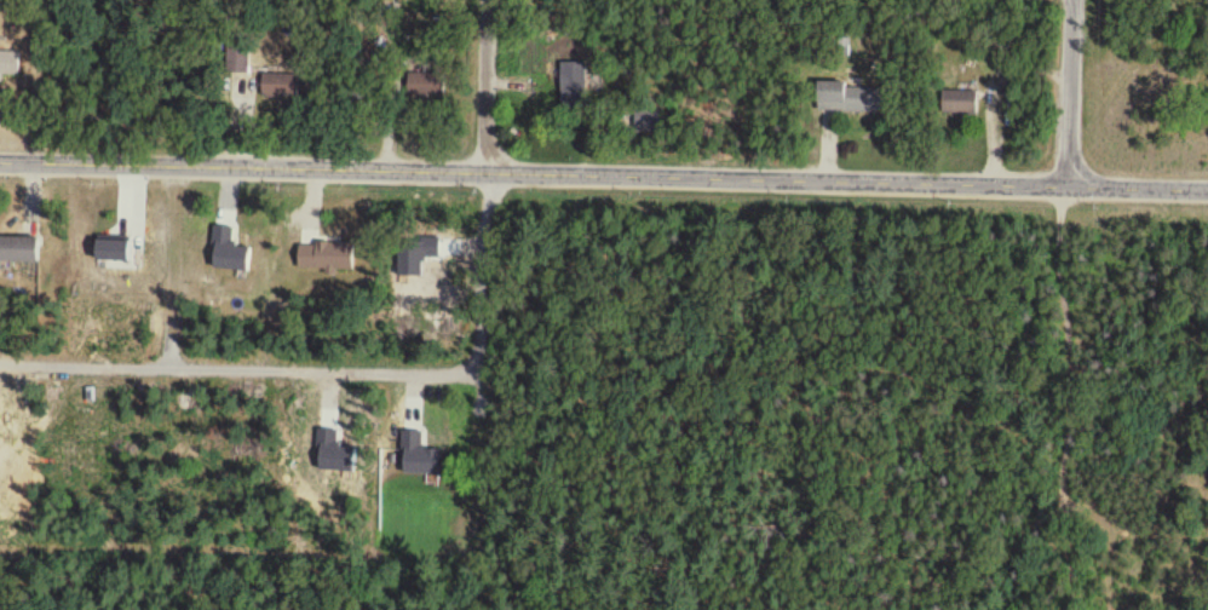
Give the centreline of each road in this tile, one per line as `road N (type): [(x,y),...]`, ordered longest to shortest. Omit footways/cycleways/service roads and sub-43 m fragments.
road 1 (tertiary): [(0,162),(1207,193)]
road 2 (residential): [(1075,500),(1066,412),(1072,0)]
road 3 (residential): [(0,368),(481,380)]
road 4 (residential): [(481,380),(498,0)]

